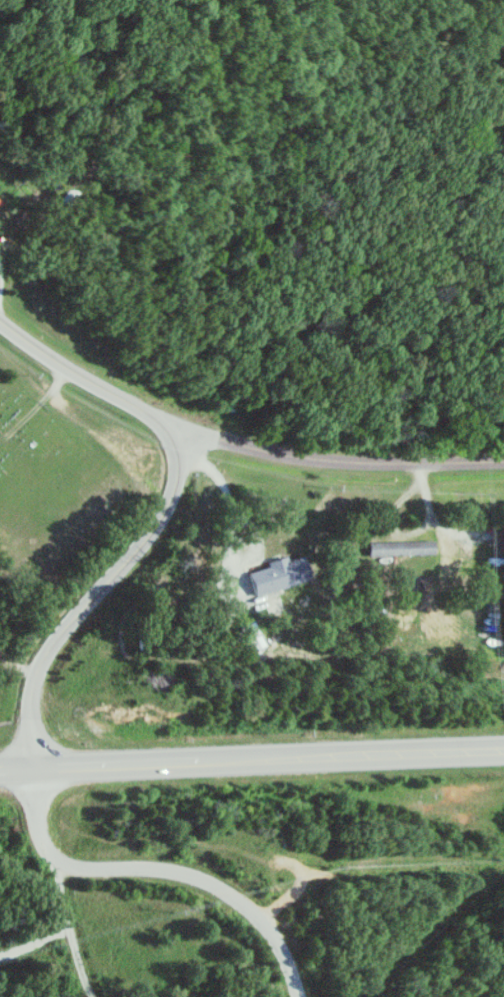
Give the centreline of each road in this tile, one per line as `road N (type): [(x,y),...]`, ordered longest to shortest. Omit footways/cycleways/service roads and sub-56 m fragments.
road 1 (secondary): [(30,767),(35,669),(62,626),(147,533),(169,493),(175,456),(155,419),(0,322)]
road 2 (primary): [(0,768),(503,748)]
road 3 (residential): [(294,996),(265,926),(201,879),(64,866),(41,848),(30,767)]
road 4 (residential): [(503,459),(343,459),(168,438)]

